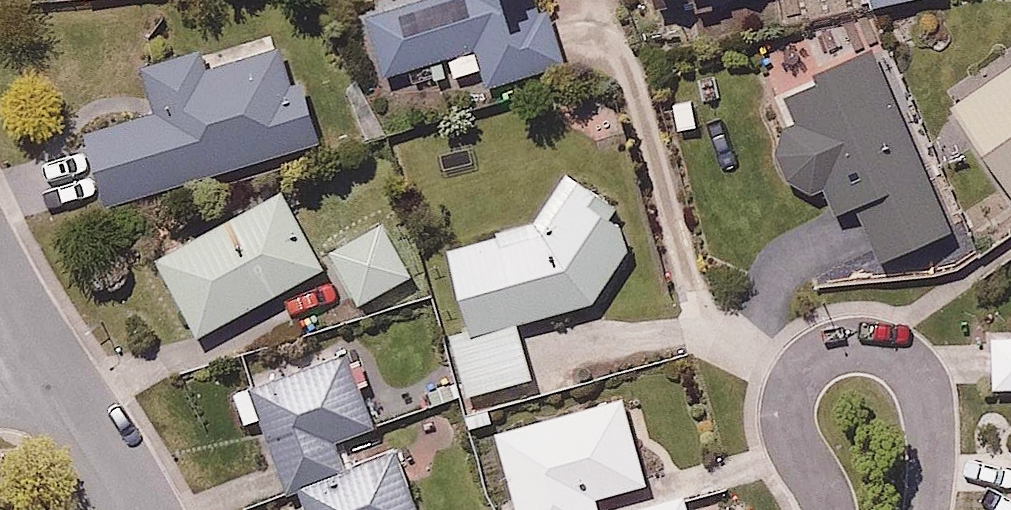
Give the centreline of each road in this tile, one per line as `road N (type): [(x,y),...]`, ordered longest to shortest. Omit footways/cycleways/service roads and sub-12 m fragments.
road 1 (residential): [(830,509),(794,441),(786,402),(799,367),(814,354),(852,345),(892,355),(918,381),(931,451),(924,509)]
road 2 (residential): [(41,362),(134,509)]

